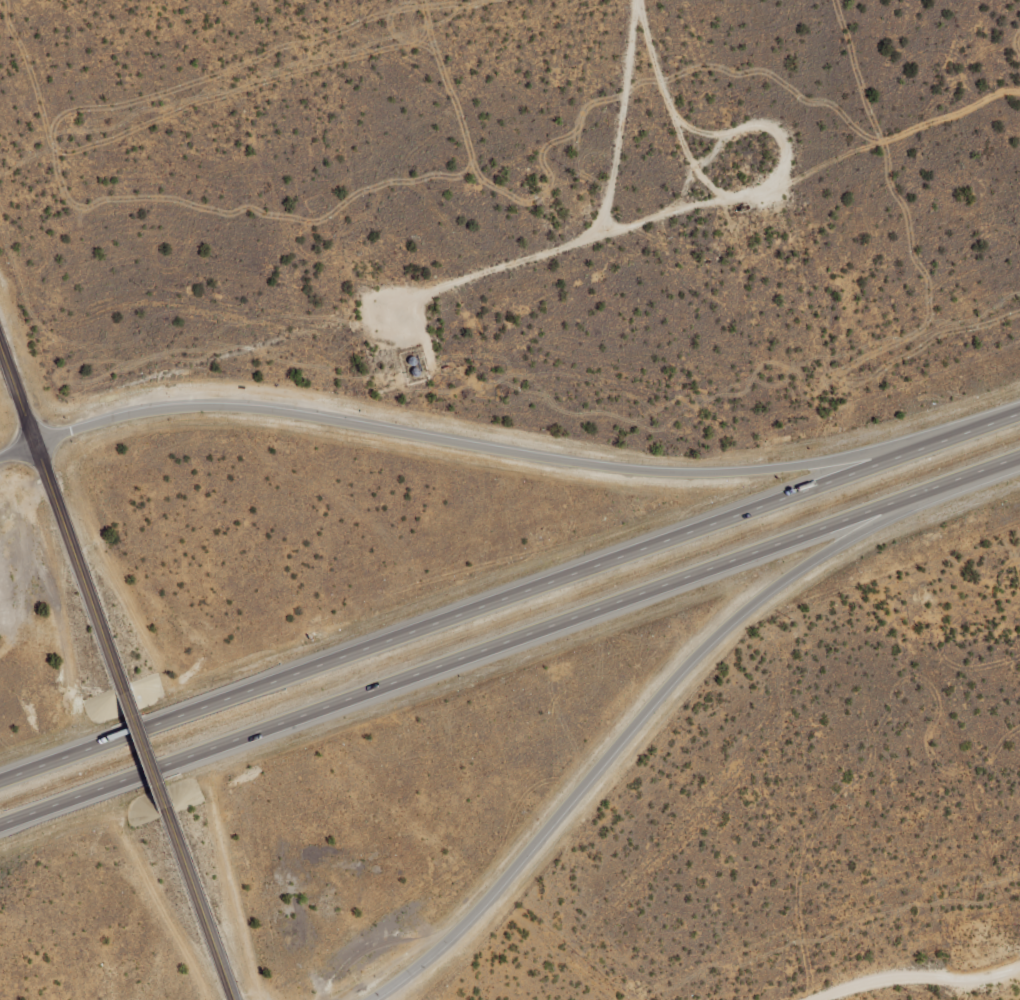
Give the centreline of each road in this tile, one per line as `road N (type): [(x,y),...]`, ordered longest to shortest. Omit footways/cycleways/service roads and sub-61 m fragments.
road 1 (motorway): [(1019,412),(0,779)]
road 2 (motorway): [(32,811),(1019,455)]
road 3 (motorway): [(1019,407),(838,460),(698,473),(621,469),(223,403),(120,413),(34,441)]
road 4 (residential): [(596,26),(637,193),(620,218),(532,243),(34,441)]
road 5 (motorway): [(370,999),(443,946),(656,699),(772,589),(978,470)]
road 6 (tertiary): [(121,688),(0,347)]
road 7 (track): [(600,0),(565,209),(540,240)]
road 8 (tertiary): [(233,999),(165,809)]
road 9 (tertiary): [(165,809),(121,688)]

